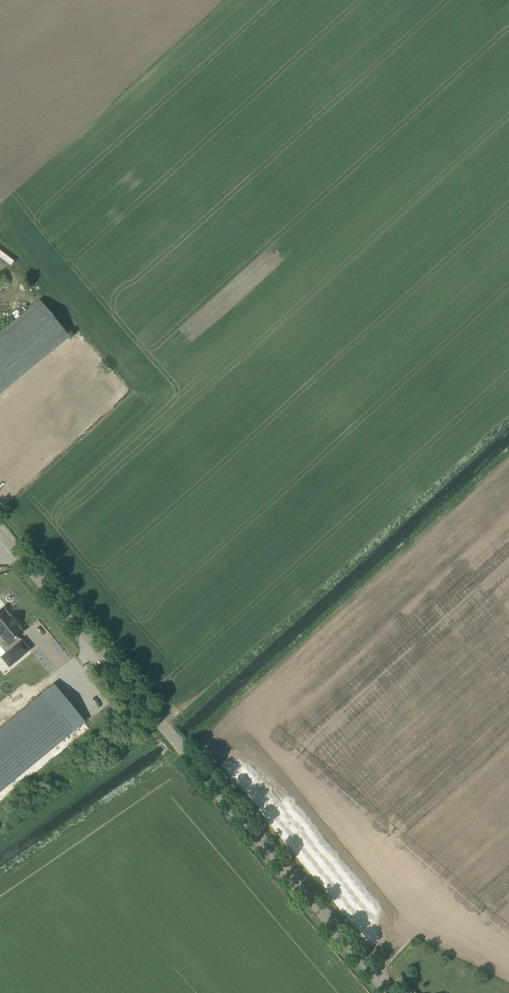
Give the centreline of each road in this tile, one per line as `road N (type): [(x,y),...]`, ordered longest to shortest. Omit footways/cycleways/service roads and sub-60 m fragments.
road 1 (unclassified): [(395,992),(0,539)]

